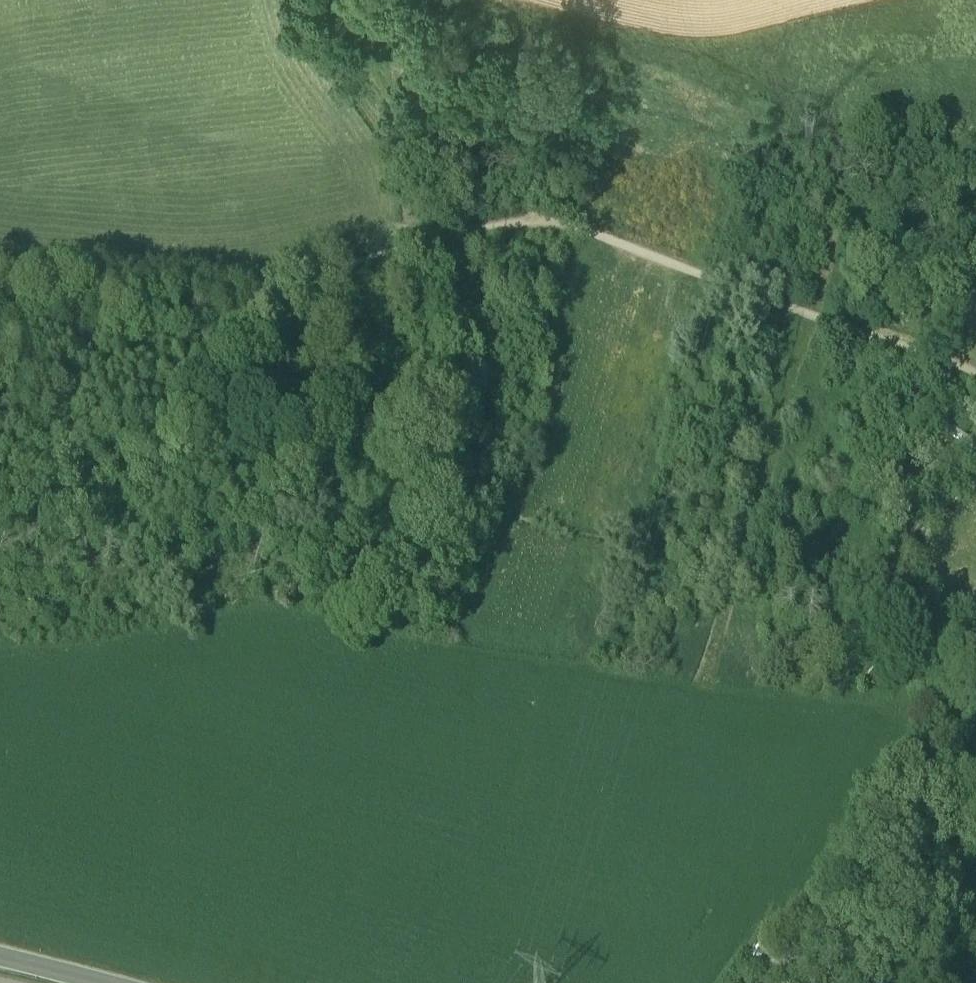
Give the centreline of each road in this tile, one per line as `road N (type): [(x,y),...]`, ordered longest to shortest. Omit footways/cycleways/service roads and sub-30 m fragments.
road 1 (track): [(975,369),(574,216),(457,233),(324,270),(205,292),(0,270)]

